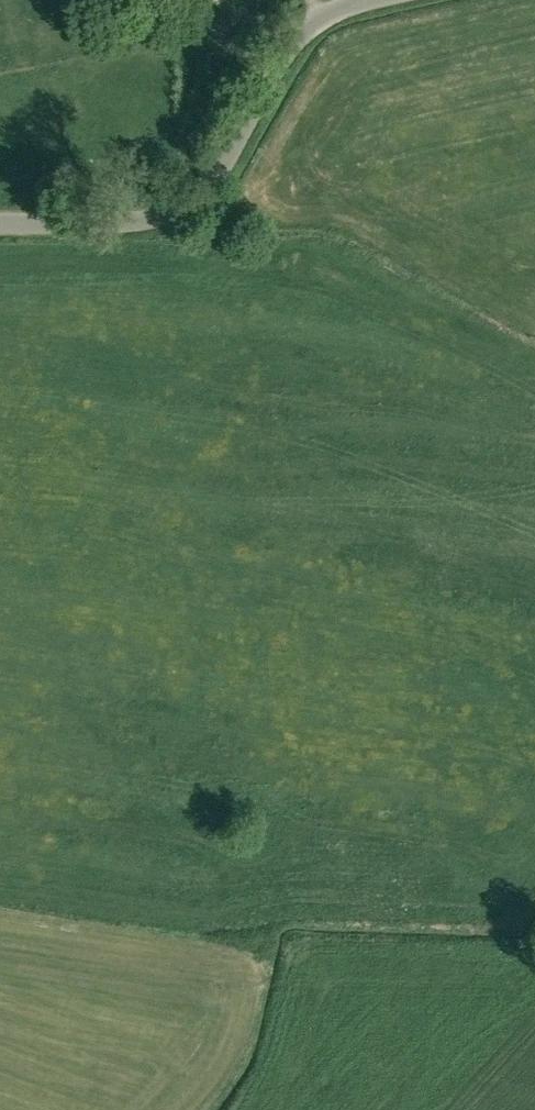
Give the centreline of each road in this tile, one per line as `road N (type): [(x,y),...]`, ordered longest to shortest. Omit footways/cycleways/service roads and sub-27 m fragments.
road 1 (unclassified): [(0,221),(139,220),(191,206),(228,162),(301,30),(376,0)]

